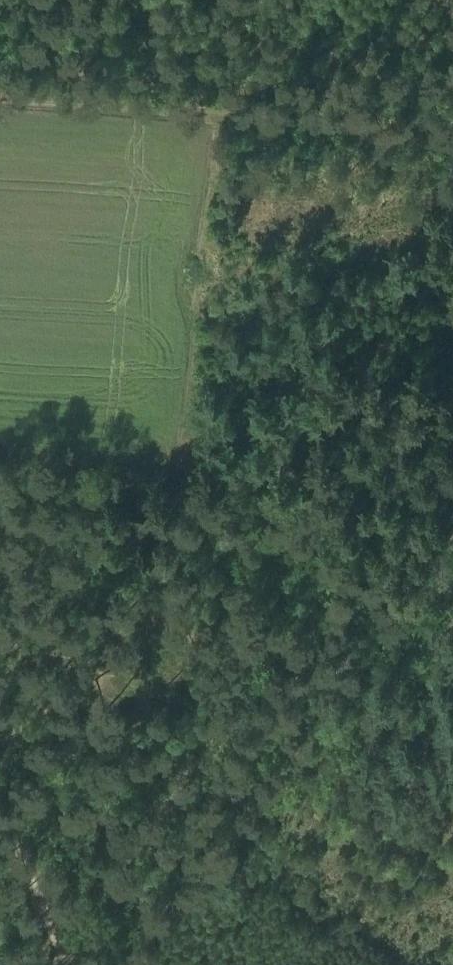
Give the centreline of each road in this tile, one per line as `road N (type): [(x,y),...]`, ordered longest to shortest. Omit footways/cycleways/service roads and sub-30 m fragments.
road 1 (track): [(0,99),(452,128)]
road 2 (track): [(68,964),(0,823)]

